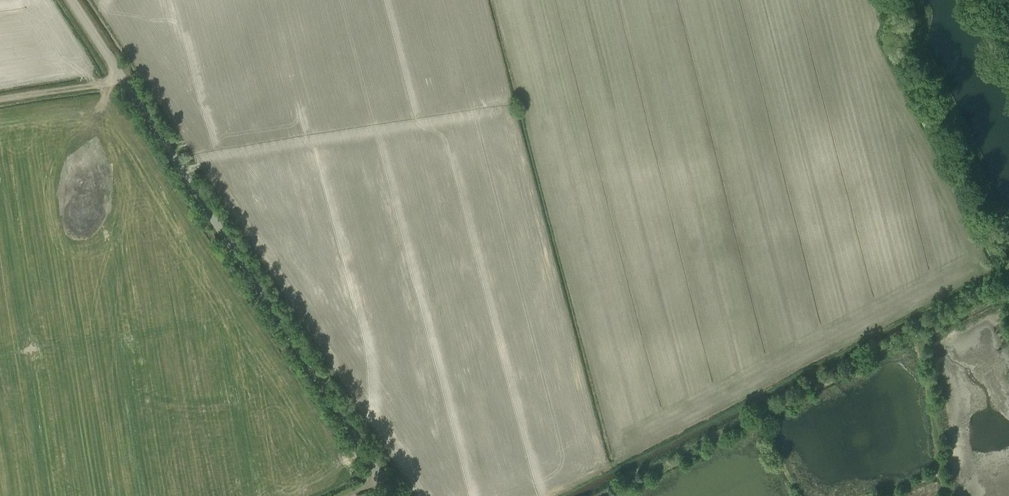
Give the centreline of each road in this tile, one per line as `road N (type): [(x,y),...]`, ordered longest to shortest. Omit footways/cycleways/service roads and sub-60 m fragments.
road 1 (unclassified): [(73,0),(394,495)]
road 2 (track): [(1008,222),(916,44),(914,0)]
road 3 (track): [(0,98),(123,78)]

